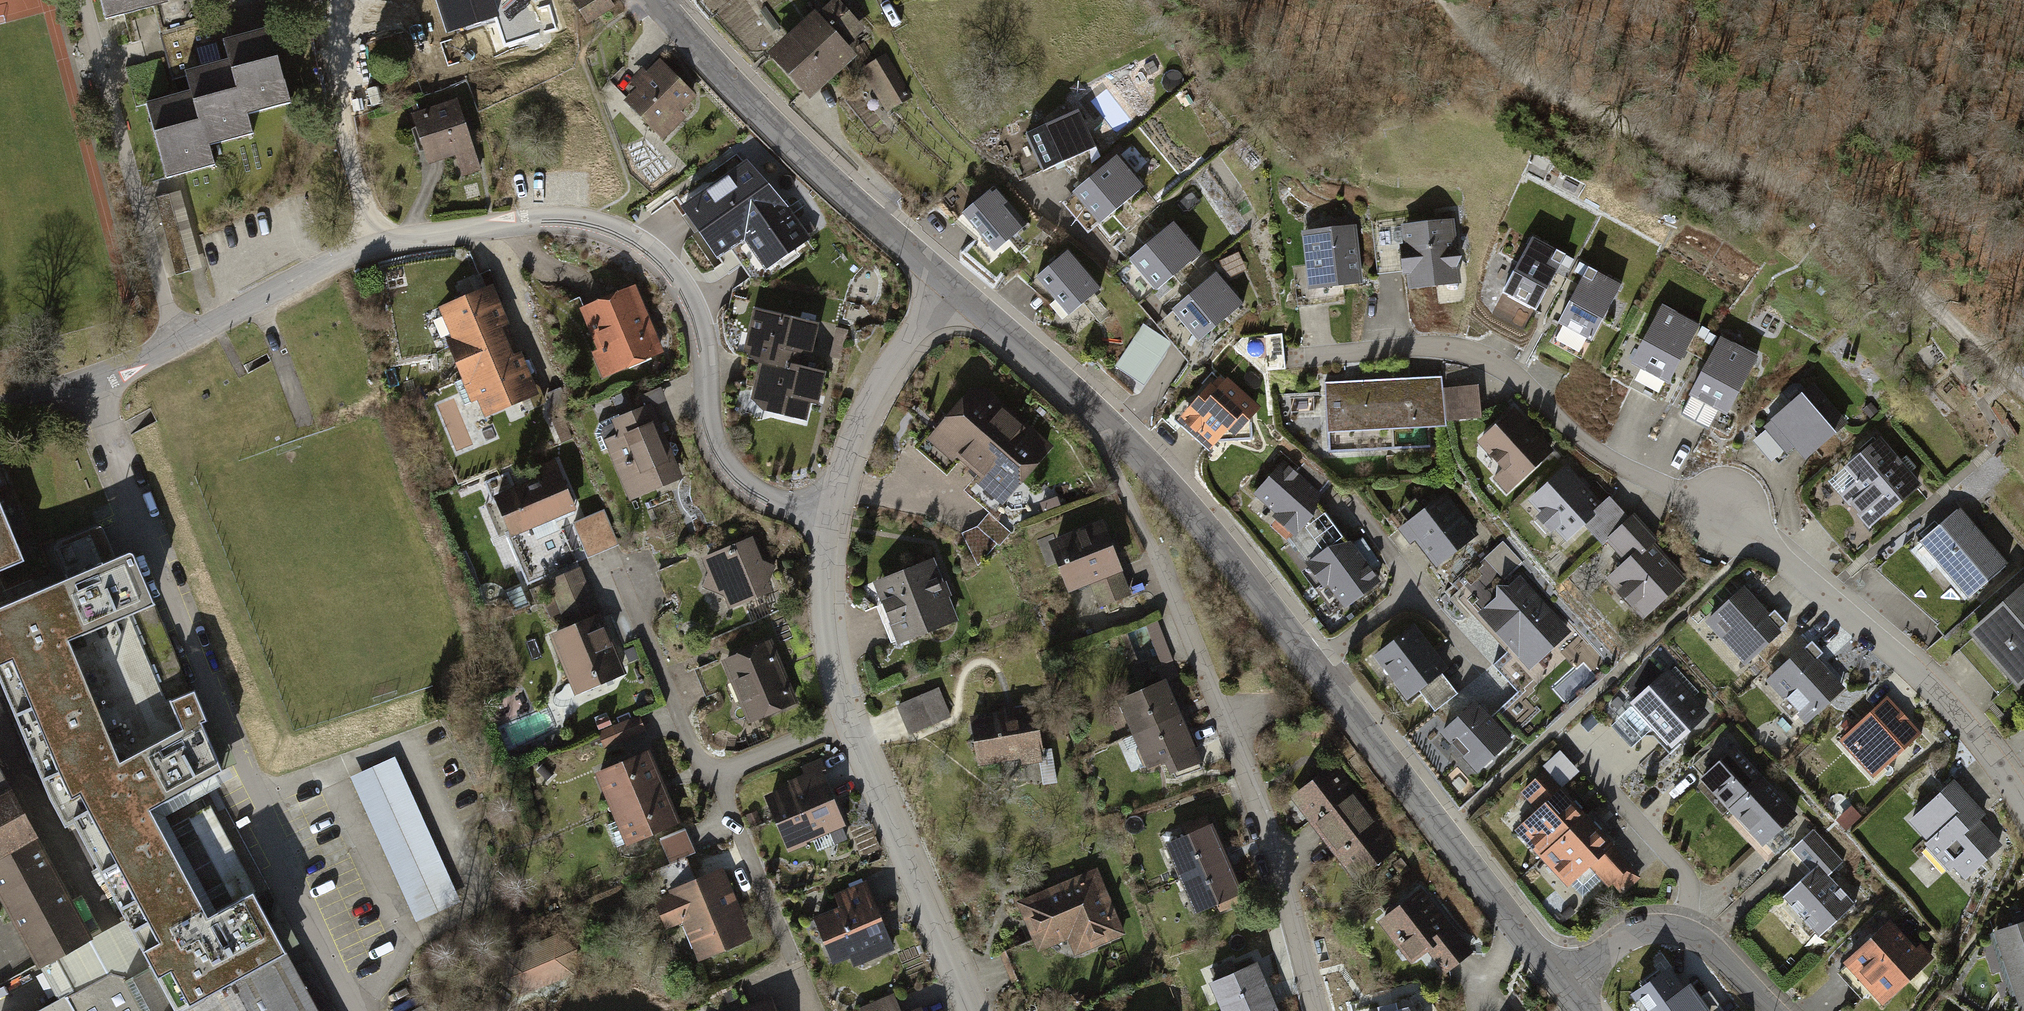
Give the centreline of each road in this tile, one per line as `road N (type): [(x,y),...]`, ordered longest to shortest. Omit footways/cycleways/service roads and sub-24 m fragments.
road 1 (residential): [(830,513),(762,494),(721,461),(708,422),(703,344),(680,284),(615,231),(555,219),(418,238),(336,263),(87,386),(0,408)]
road 2 (tertiary): [(950,283),(1104,417),(1190,505),(1558,977)]
road 3 (residential): [(2023,804),(1996,759),(1912,667),(1720,513),(1593,451),(1498,365),(1421,345),(1306,357)]
road 4 (track): [(2023,396),(1829,209),(1562,91),(1460,16),(1449,0)]
road 5 (residential): [(830,513),(829,593),(848,722),(970,1010)]
road 6 (residential): [(1162,563),(1265,827),(1314,1010)]
road 7 (tertiary): [(658,0),(719,73),(950,283)]
road 8 (residential): [(1558,977),(1654,929),(1696,935),(1781,1010)]
road 9 (residential): [(950,283),(856,422),(830,513)]

